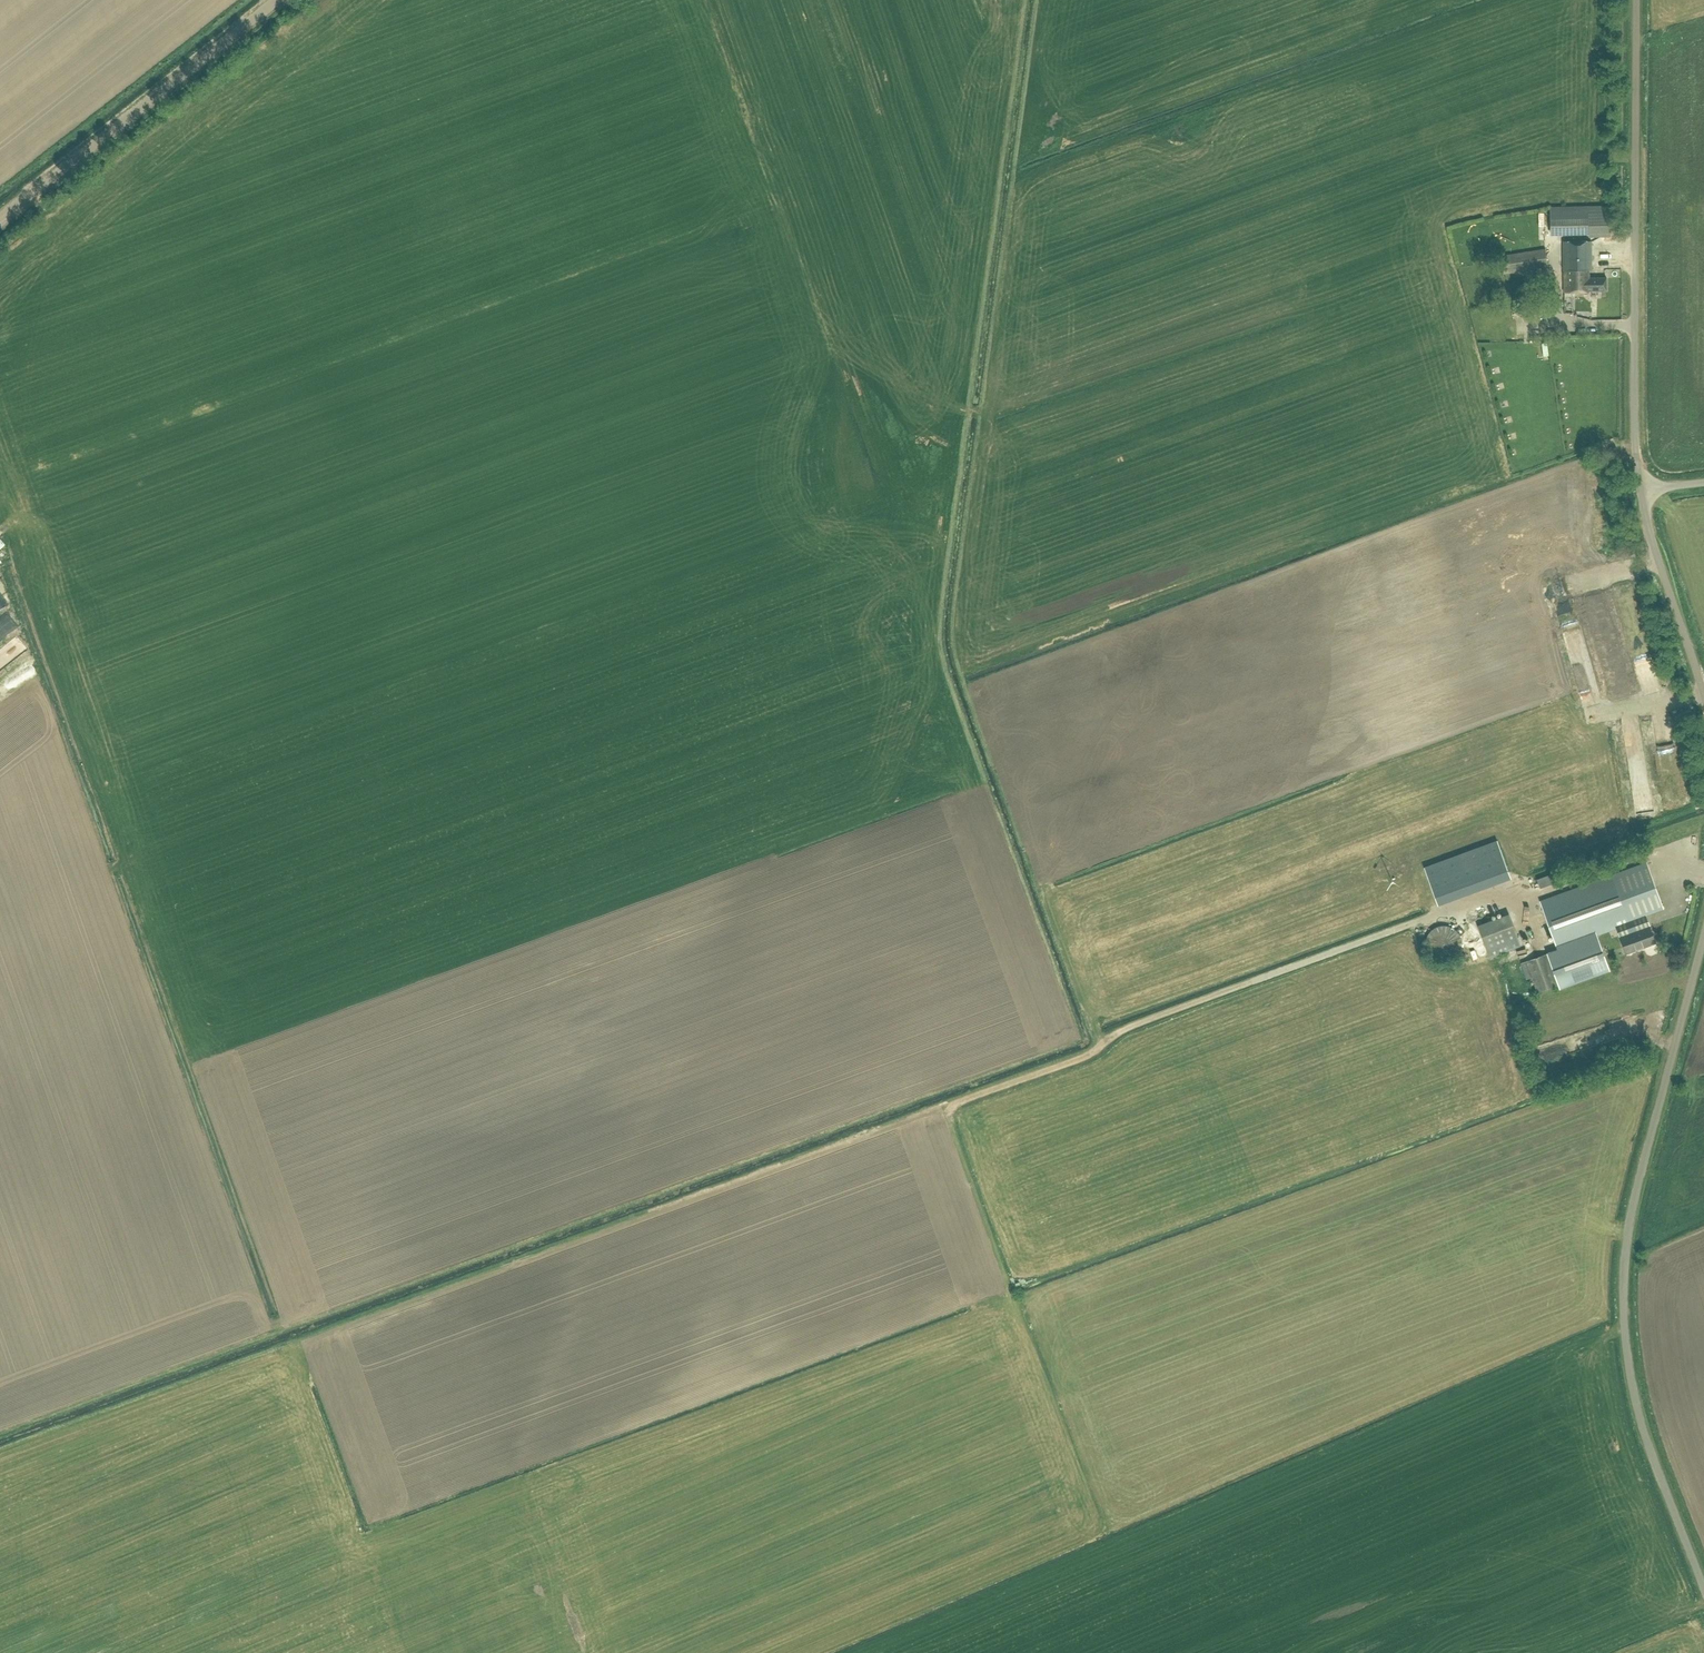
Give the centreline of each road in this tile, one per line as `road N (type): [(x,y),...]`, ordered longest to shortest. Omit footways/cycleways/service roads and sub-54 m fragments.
road 1 (unclassified): [(1703,1589),(1635,1406),(1624,1276),(1703,939)]
road 2 (unclassified): [(1642,486),(1635,439),(1637,0)]
road 3 (unclassified): [(0,218),(277,0)]
road 4 (unclassified): [(1703,694),(1642,486)]

